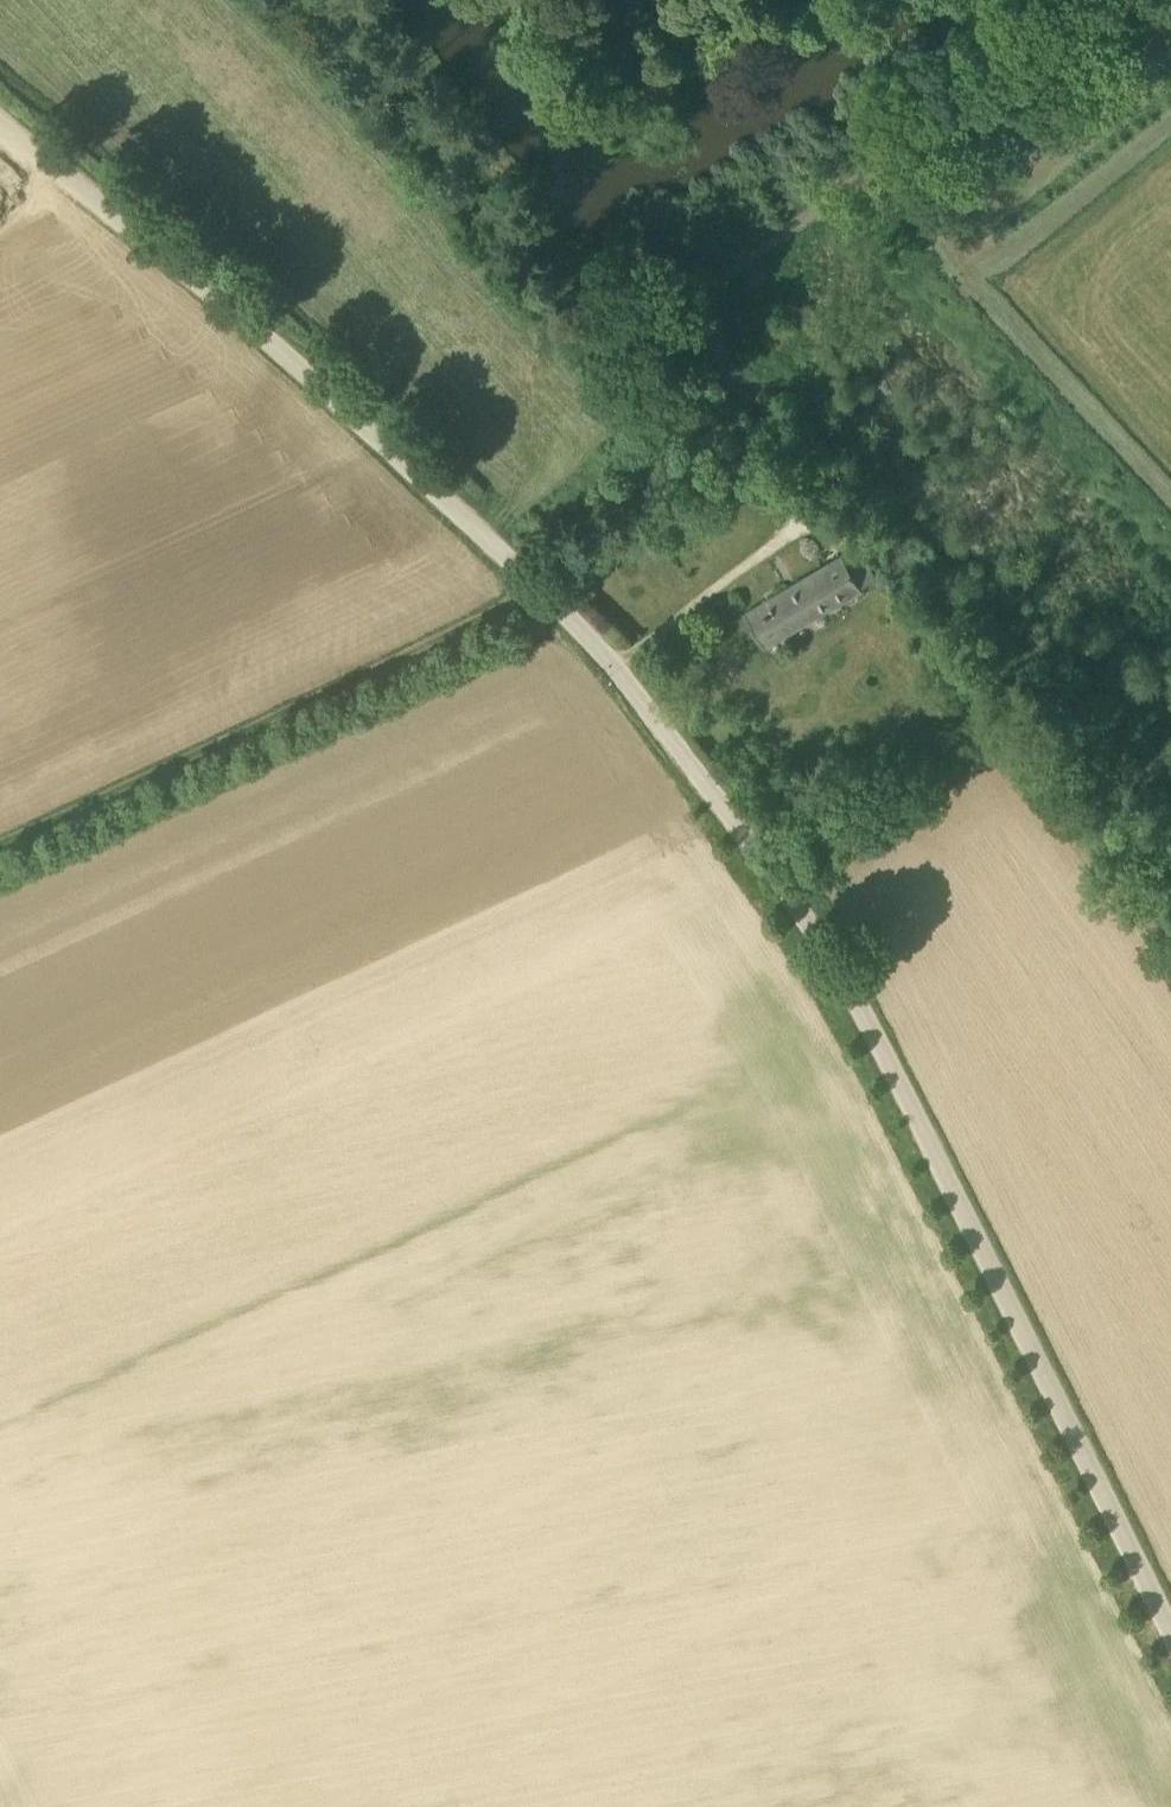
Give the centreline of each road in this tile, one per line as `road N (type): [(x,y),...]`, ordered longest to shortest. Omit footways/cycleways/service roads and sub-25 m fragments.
road 1 (unclassified): [(1170,1626),(865,1007),(788,880),(593,639),(416,472),(0,130)]
road 2 (track): [(542,591),(0,846)]
road 3 (track): [(1120,0),(709,286)]

